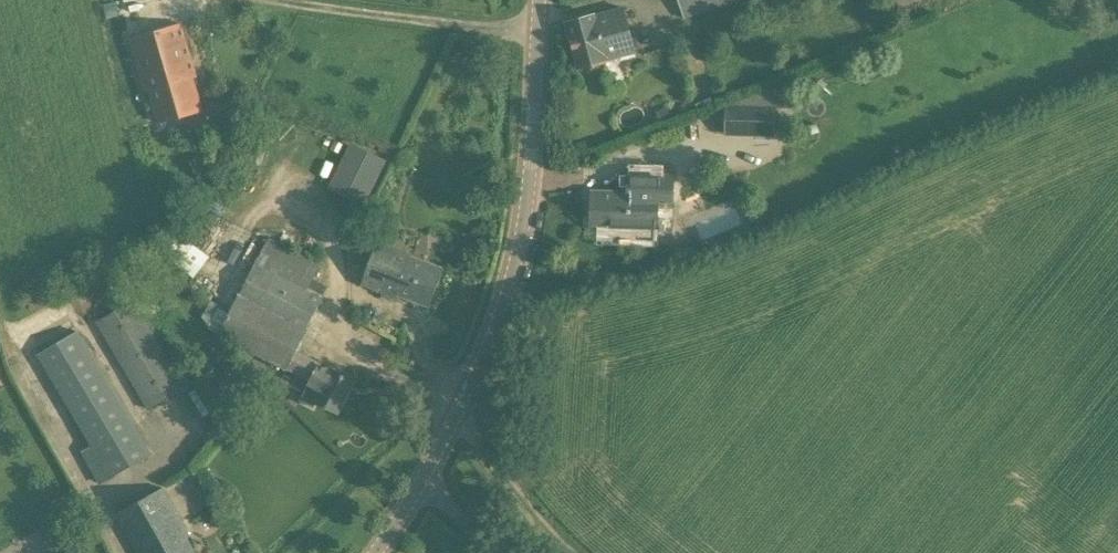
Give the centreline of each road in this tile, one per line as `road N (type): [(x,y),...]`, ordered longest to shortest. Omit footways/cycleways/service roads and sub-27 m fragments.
road 1 (tertiary): [(375,552),(401,519),(488,348),(514,274),(539,0)]
road 2 (track): [(452,419),(500,460),(548,534),(573,552)]

